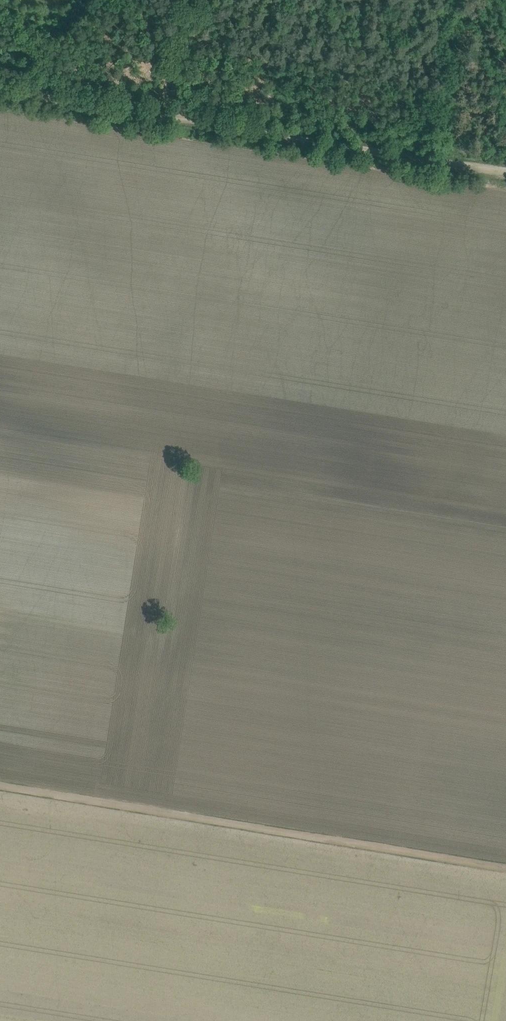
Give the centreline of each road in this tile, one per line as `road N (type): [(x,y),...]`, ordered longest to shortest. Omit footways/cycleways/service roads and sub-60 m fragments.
road 1 (track): [(0,787),(505,868)]
road 2 (track): [(0,94),(505,173)]
road 3 (track): [(166,121),(200,0)]

